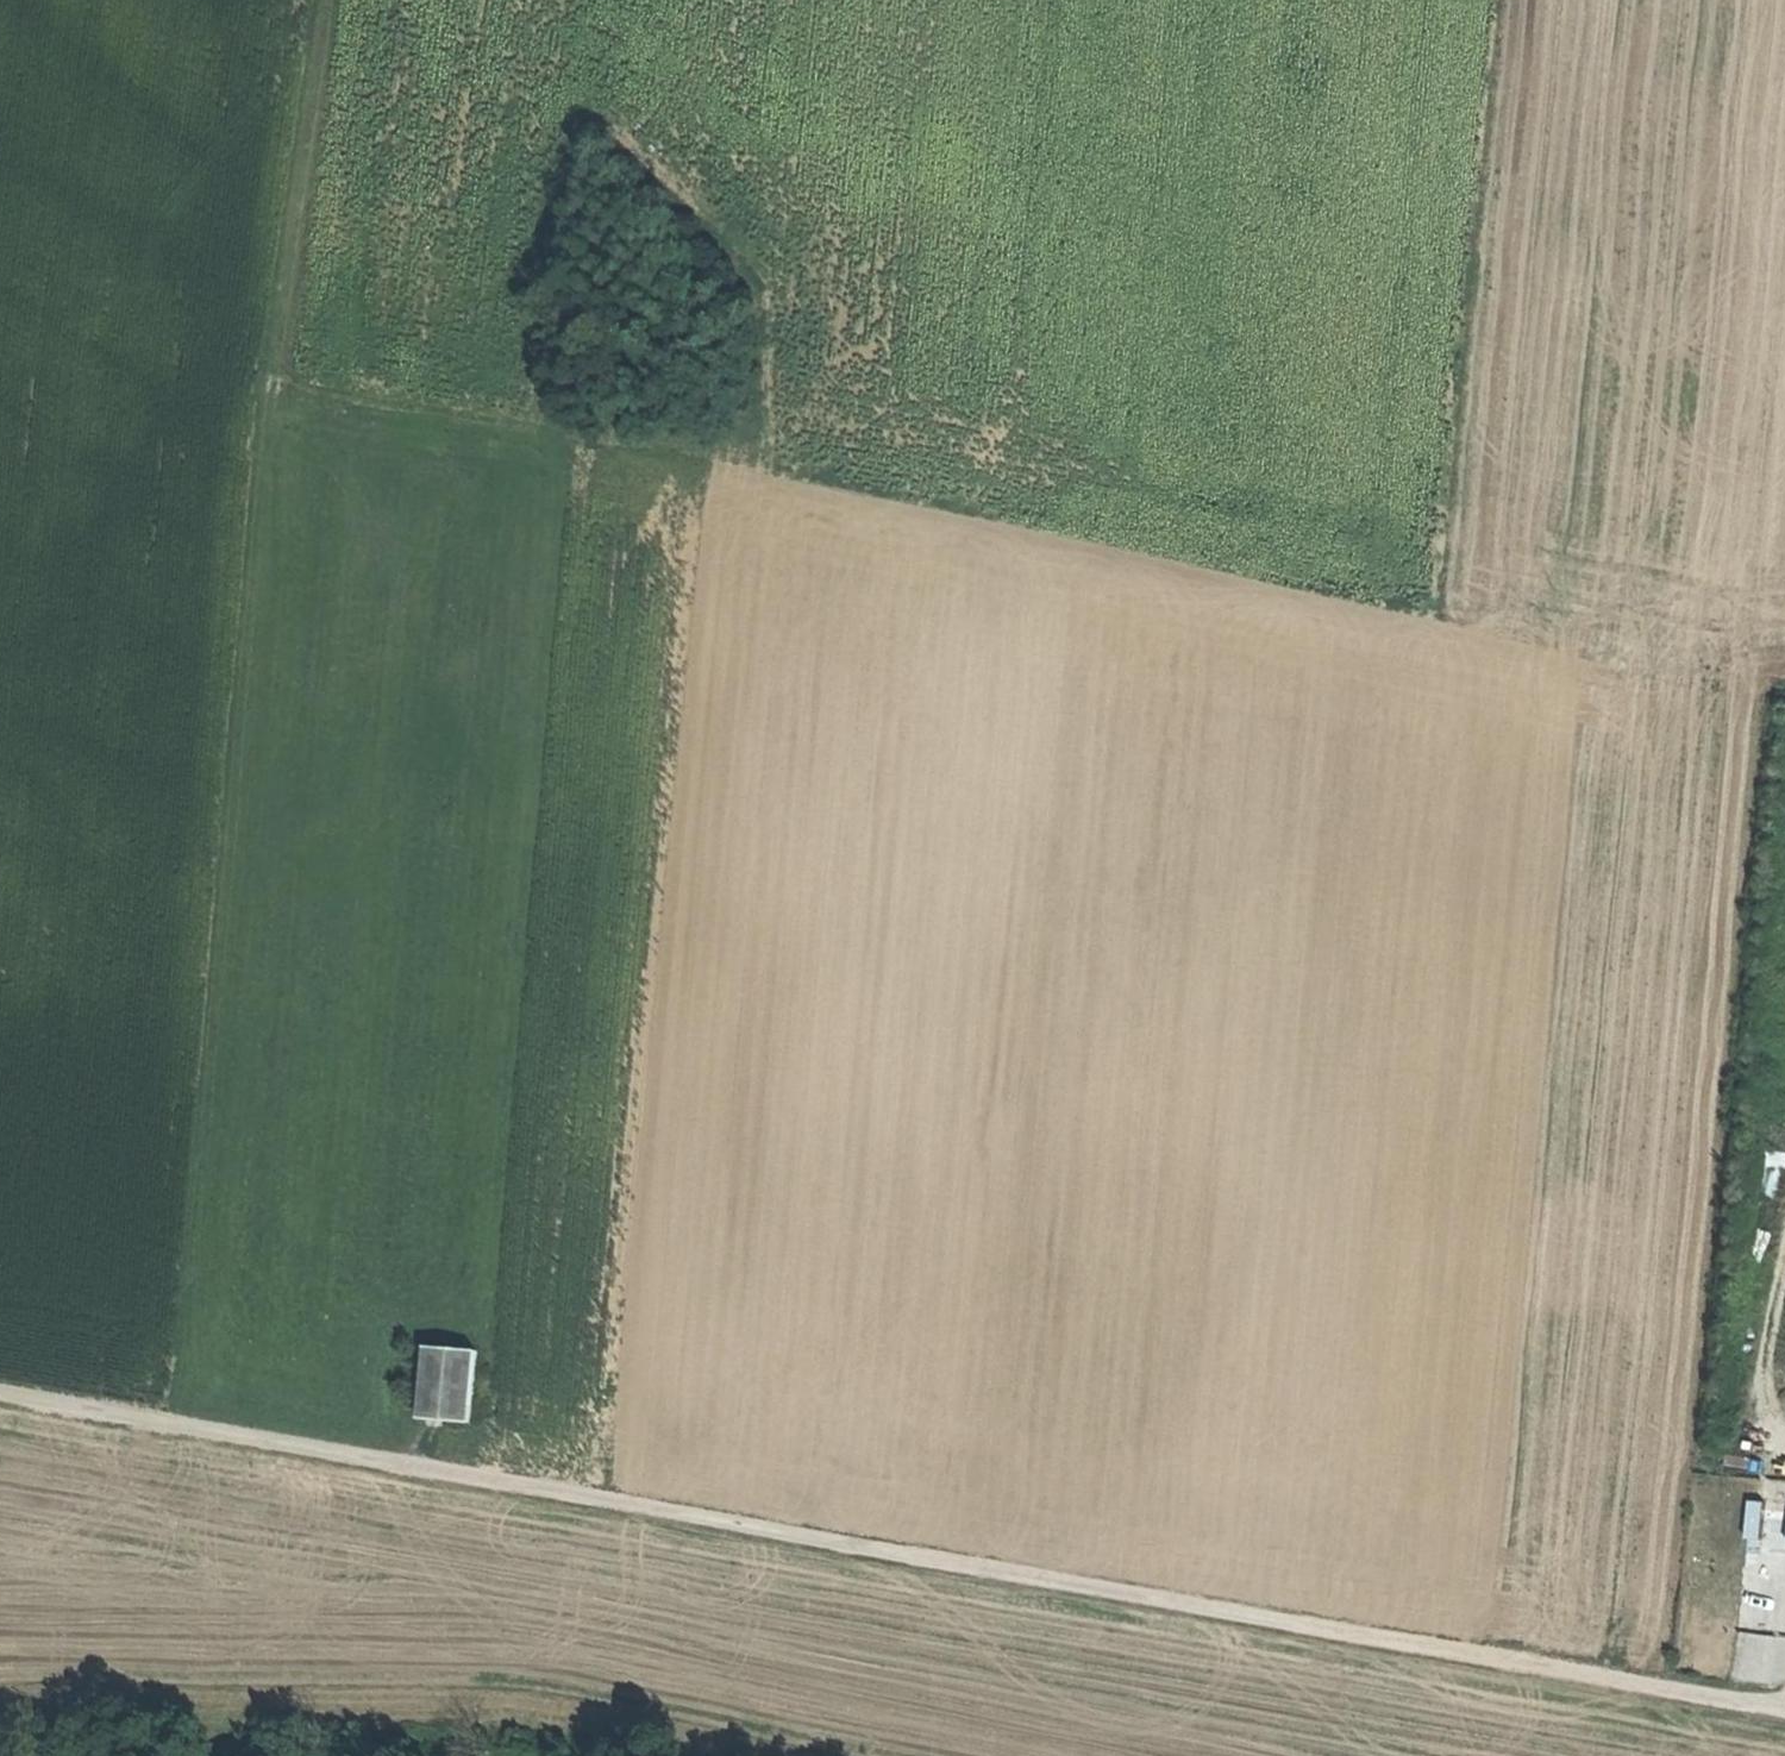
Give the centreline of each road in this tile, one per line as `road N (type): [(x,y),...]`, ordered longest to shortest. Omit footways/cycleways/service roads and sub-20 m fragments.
road 1 (track): [(1784,663),(276,358),(332,0)]
road 2 (track): [(1784,1709),(0,1393)]

